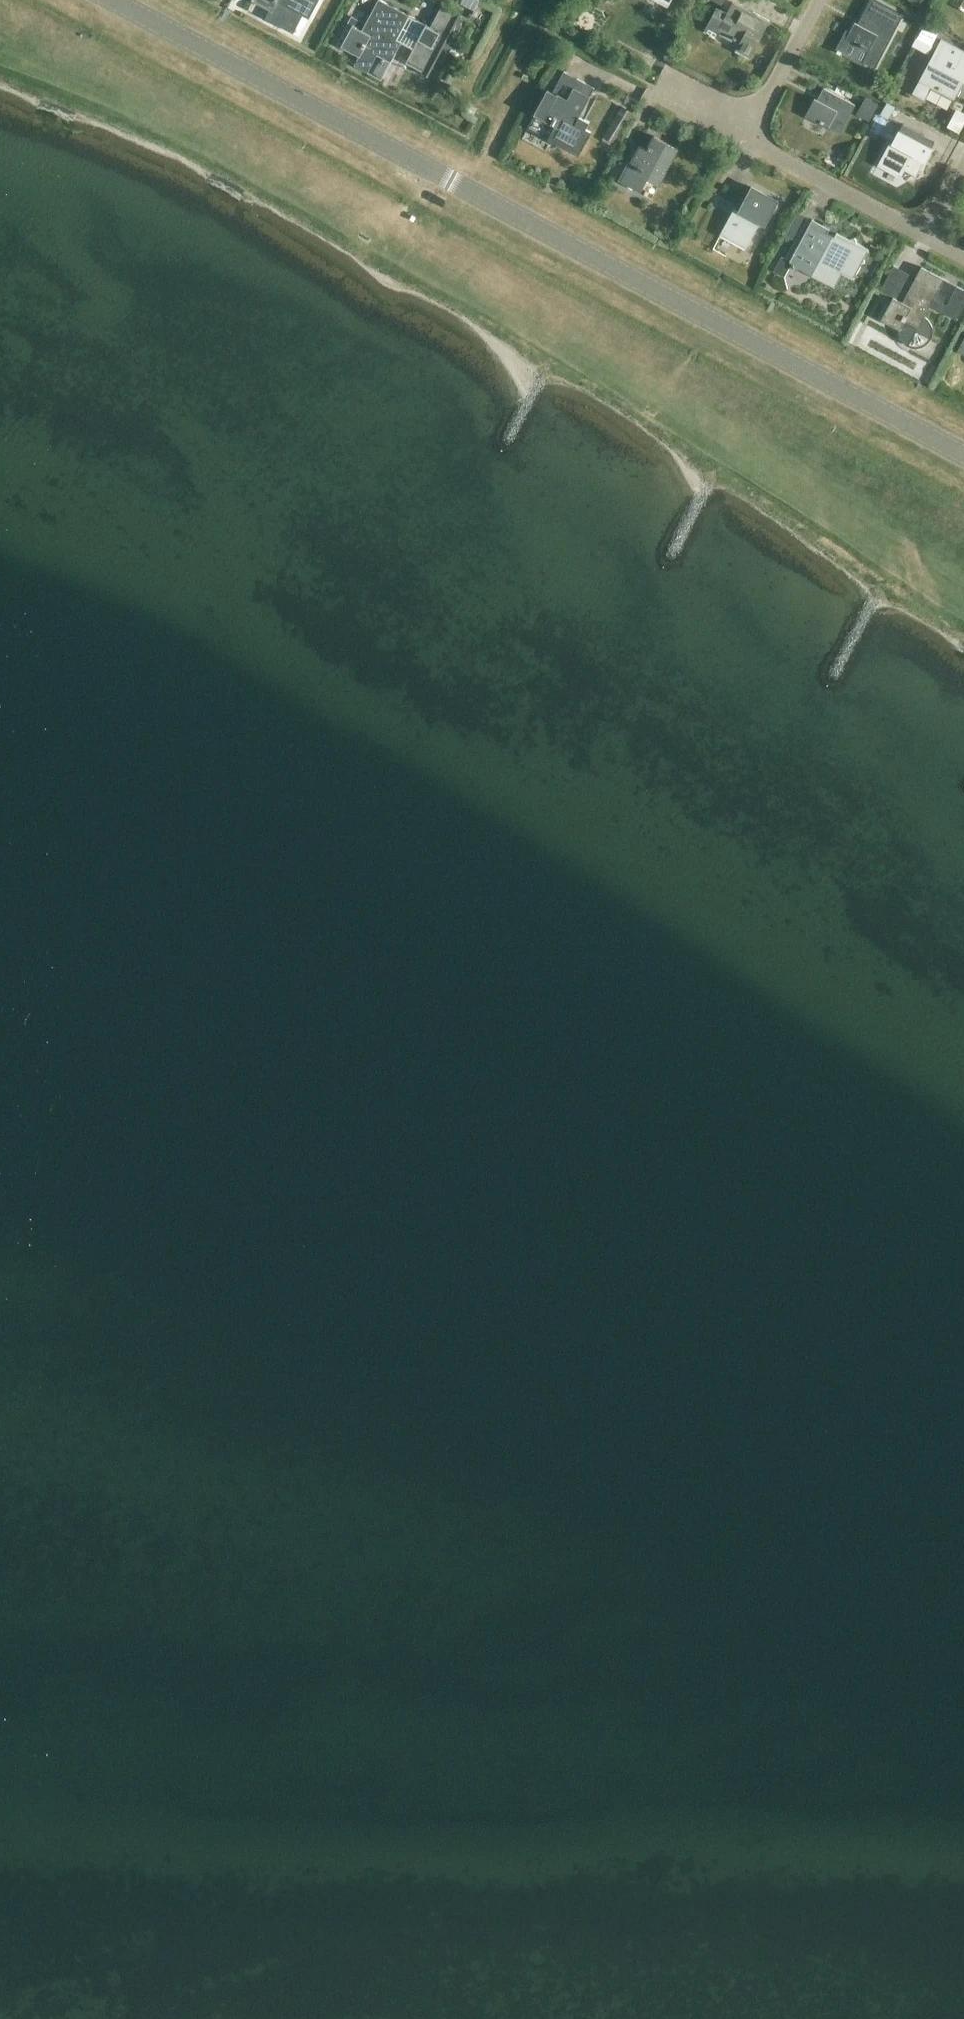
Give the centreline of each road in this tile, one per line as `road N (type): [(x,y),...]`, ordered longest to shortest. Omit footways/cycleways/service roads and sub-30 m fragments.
road 1 (unclassified): [(963,453),(116,0)]
road 2 (residential): [(926,234),(747,140)]
road 3 (residential): [(747,140),(820,0)]

